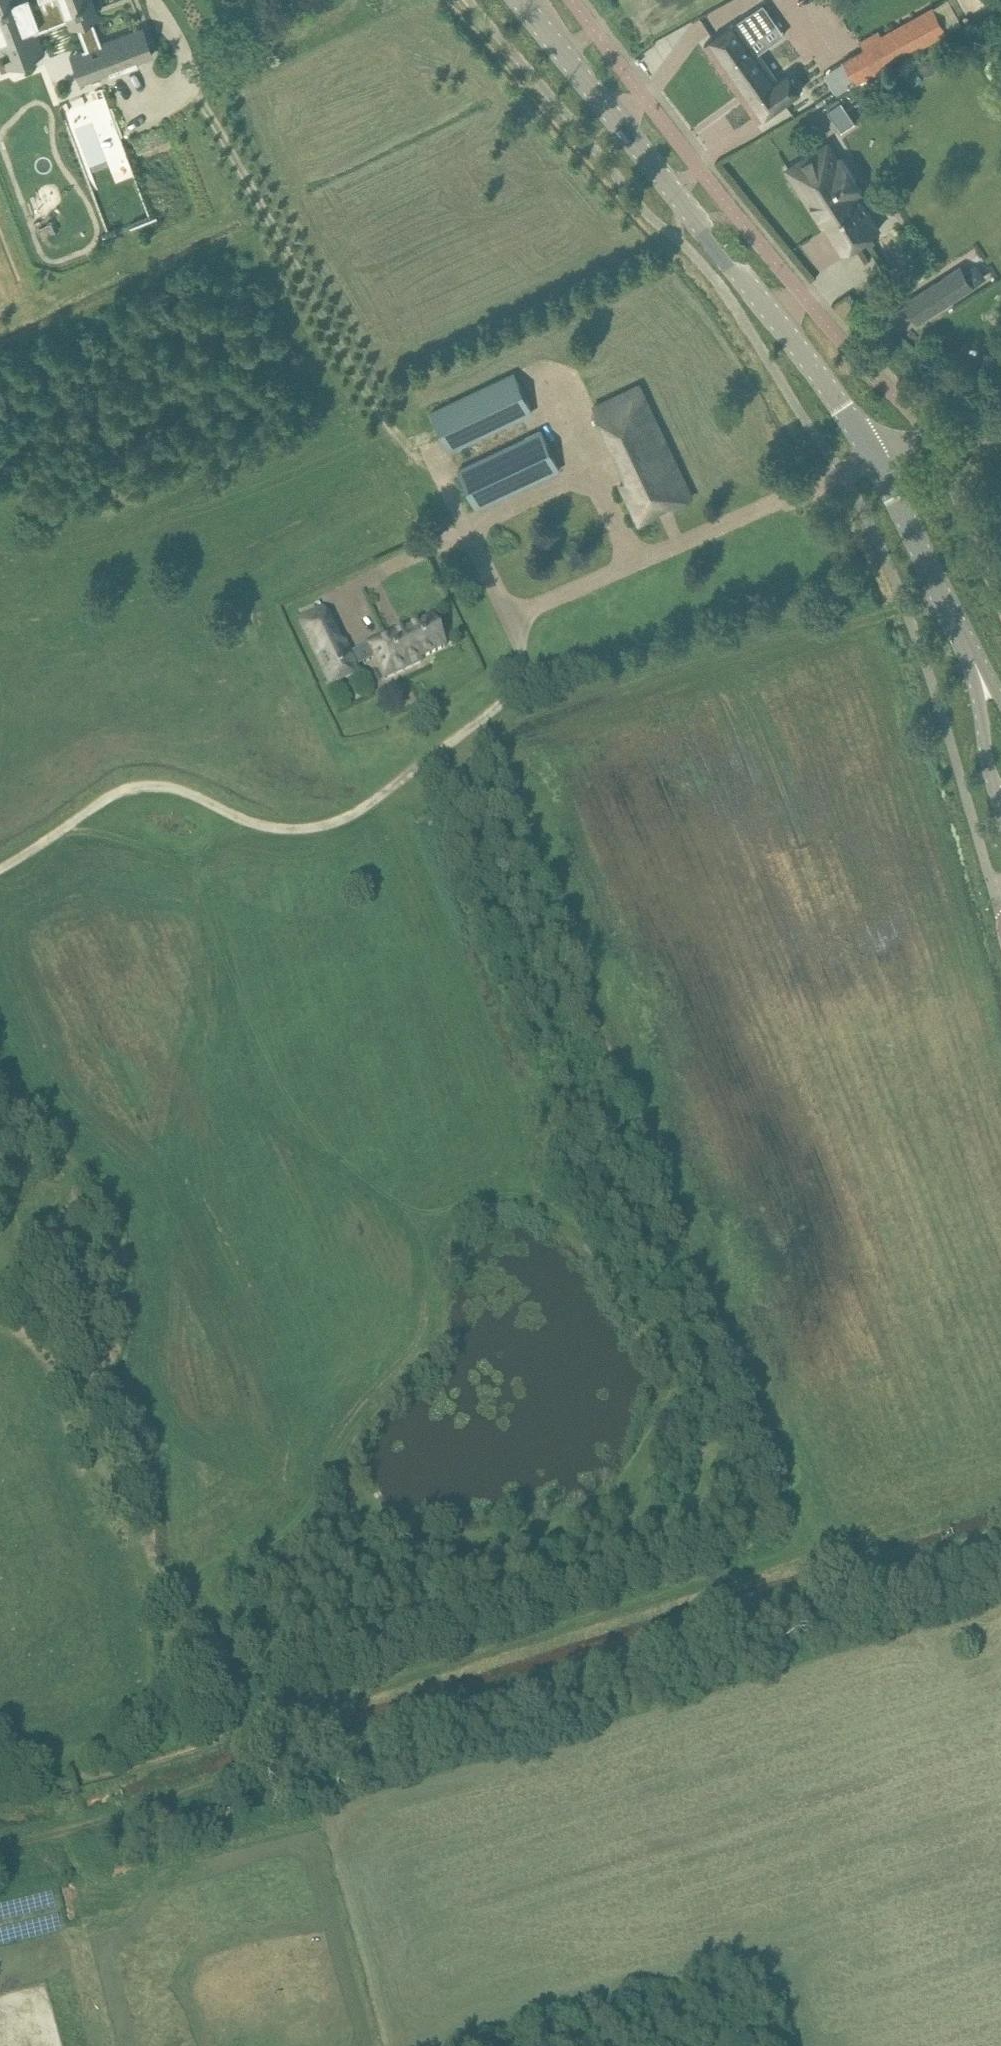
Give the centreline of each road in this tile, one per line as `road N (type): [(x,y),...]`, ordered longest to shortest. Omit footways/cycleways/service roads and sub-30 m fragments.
road 1 (track): [(63,827),(124,840),(199,884),(211,910),(250,1108),(271,1131),(386,1193),(418,1221),(429,1320),(324,1466),(305,1510),(272,1540),(188,1575)]
road 2 (track): [(1000,1548),(0,1840)]
road 3 (track): [(0,868),(119,791),(152,783),(275,826),(317,824),(354,811),(518,685),(523,662),(513,622)]
road 4 (tertiary): [(874,460),(773,315),(522,0)]
road 5 (tertiary): [(976,665),(874,460)]
road 6 (tertiary): [(976,665),(1000,812)]
road 7 (unclassified): [(874,460),(1000,421)]

